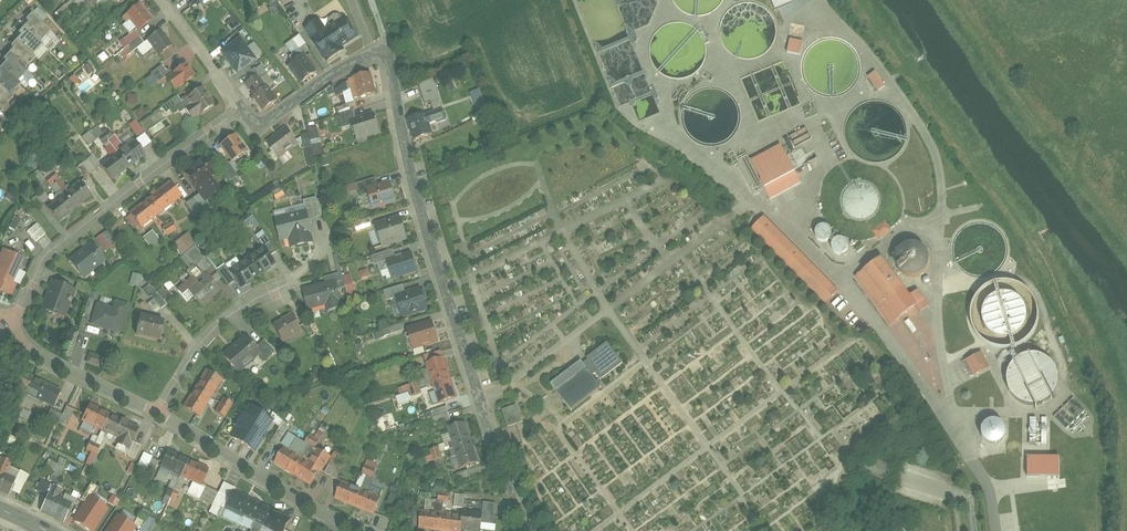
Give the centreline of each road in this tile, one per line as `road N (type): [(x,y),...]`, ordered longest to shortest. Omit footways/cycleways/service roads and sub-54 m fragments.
road 1 (residential): [(530,530),(414,193),(386,49)]
road 2 (residential): [(13,323),(42,260),(240,107)]
road 3 (residential): [(362,530),(157,412)]
road 4 (residential): [(157,412),(216,326),(287,282)]
road 5 (residential): [(157,412),(46,359),(24,344),(13,323)]
road 6 (residential): [(386,49),(346,65),(267,121),(240,107)]
road 7 (residential): [(240,107),(161,0)]

